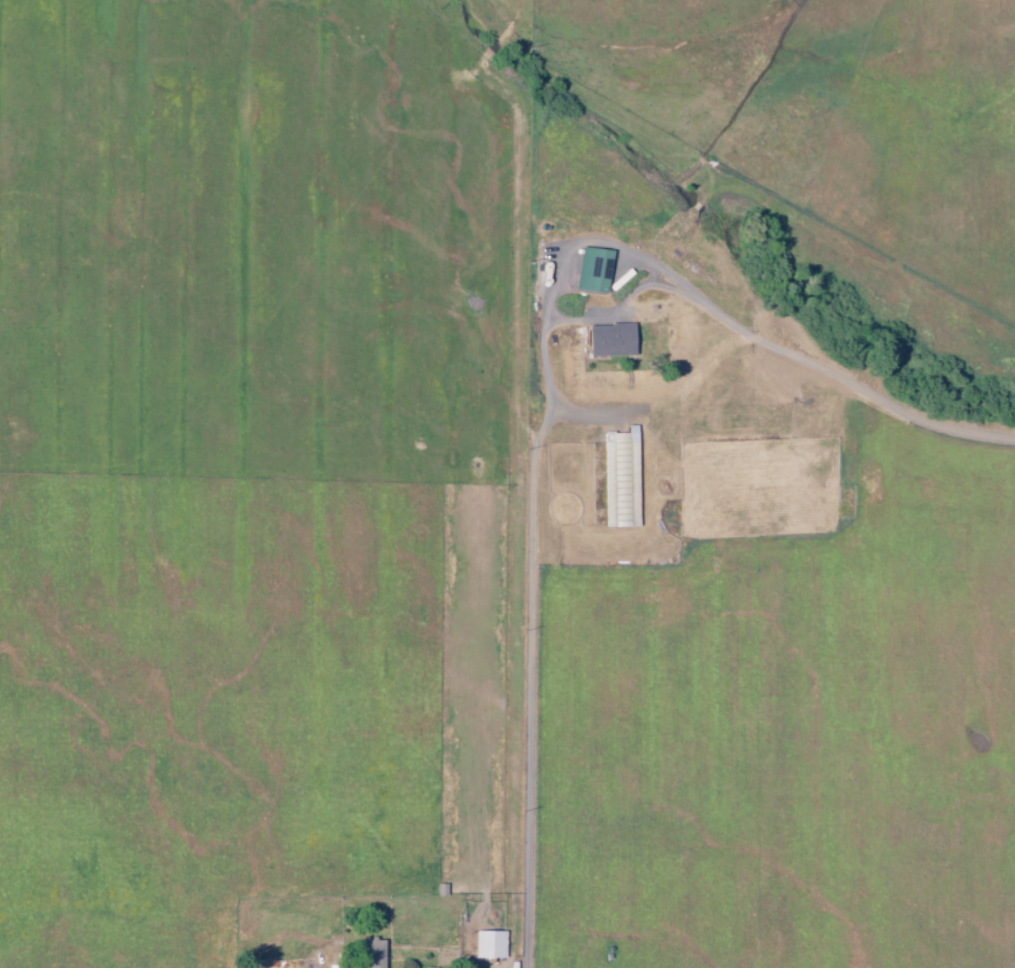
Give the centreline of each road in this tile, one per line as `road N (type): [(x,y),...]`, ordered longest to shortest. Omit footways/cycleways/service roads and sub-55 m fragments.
road 1 (residential): [(537,478),(532,967)]
road 2 (residential): [(1014,442),(915,420),(754,337),(689,290)]

